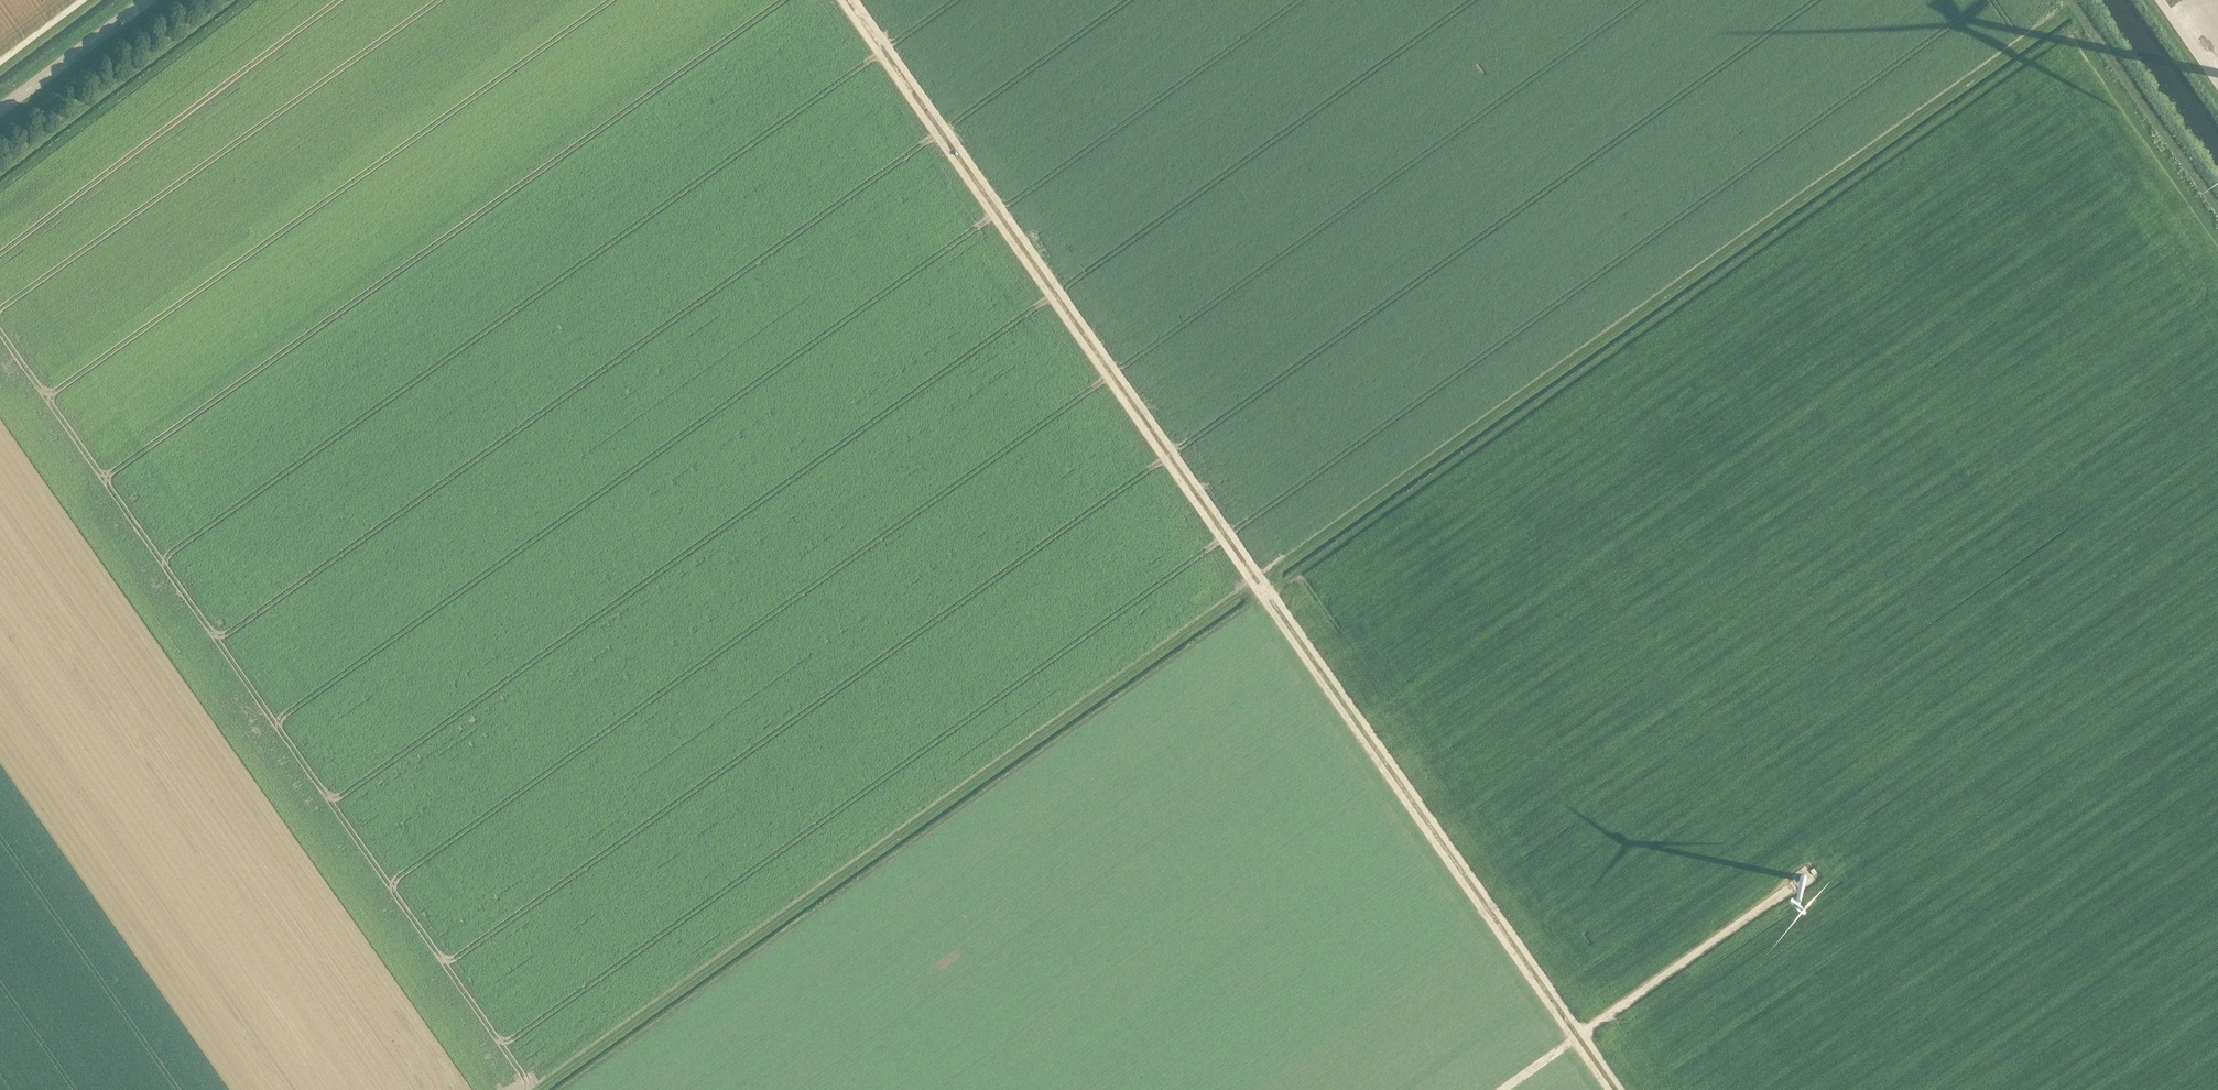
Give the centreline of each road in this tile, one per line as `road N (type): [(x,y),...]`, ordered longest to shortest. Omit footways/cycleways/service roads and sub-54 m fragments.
road 1 (unclassified): [(0,110),(146,0)]

